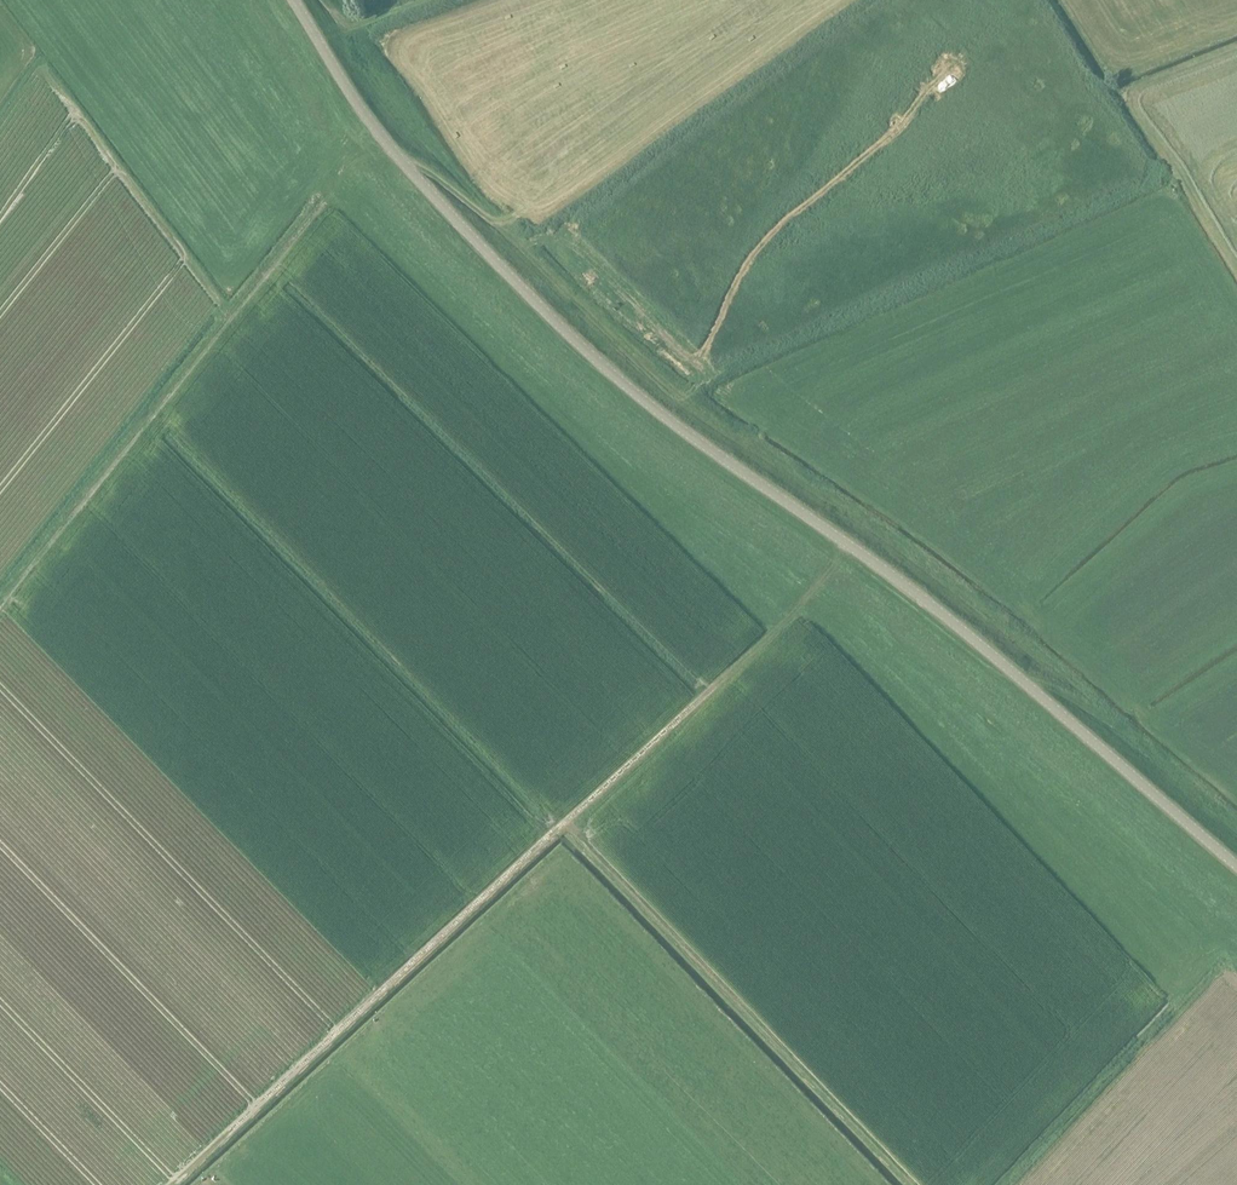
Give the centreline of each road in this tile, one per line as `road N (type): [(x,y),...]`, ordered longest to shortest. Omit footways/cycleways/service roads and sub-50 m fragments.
road 1 (tertiary): [(1236,866),(951,622),(596,360),(400,161),(292,0)]
road 2 (track): [(435,0),(356,31),(323,0)]

